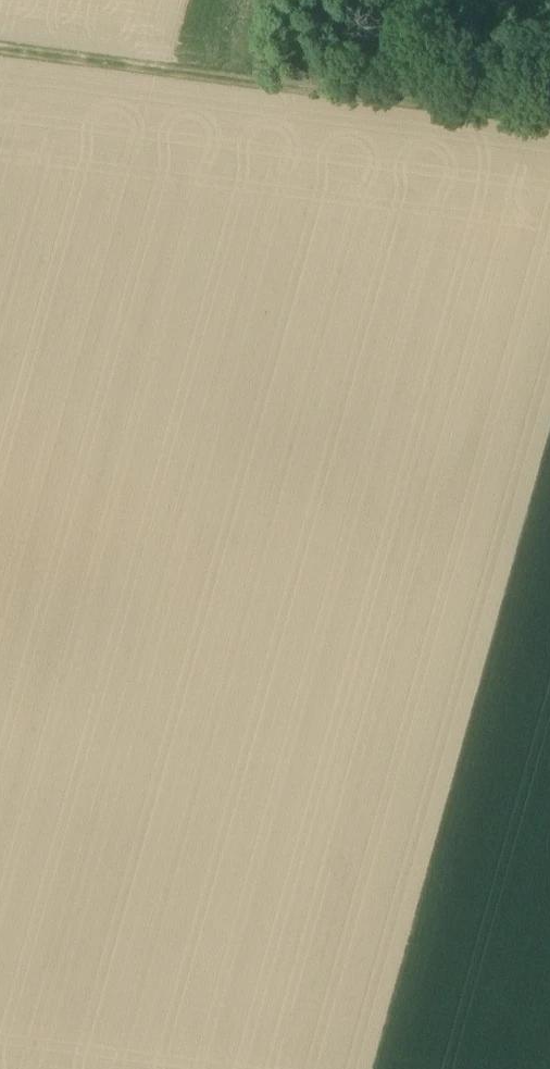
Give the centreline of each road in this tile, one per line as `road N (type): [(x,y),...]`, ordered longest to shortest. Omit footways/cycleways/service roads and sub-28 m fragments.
road 1 (track): [(549,118),(0,47)]

